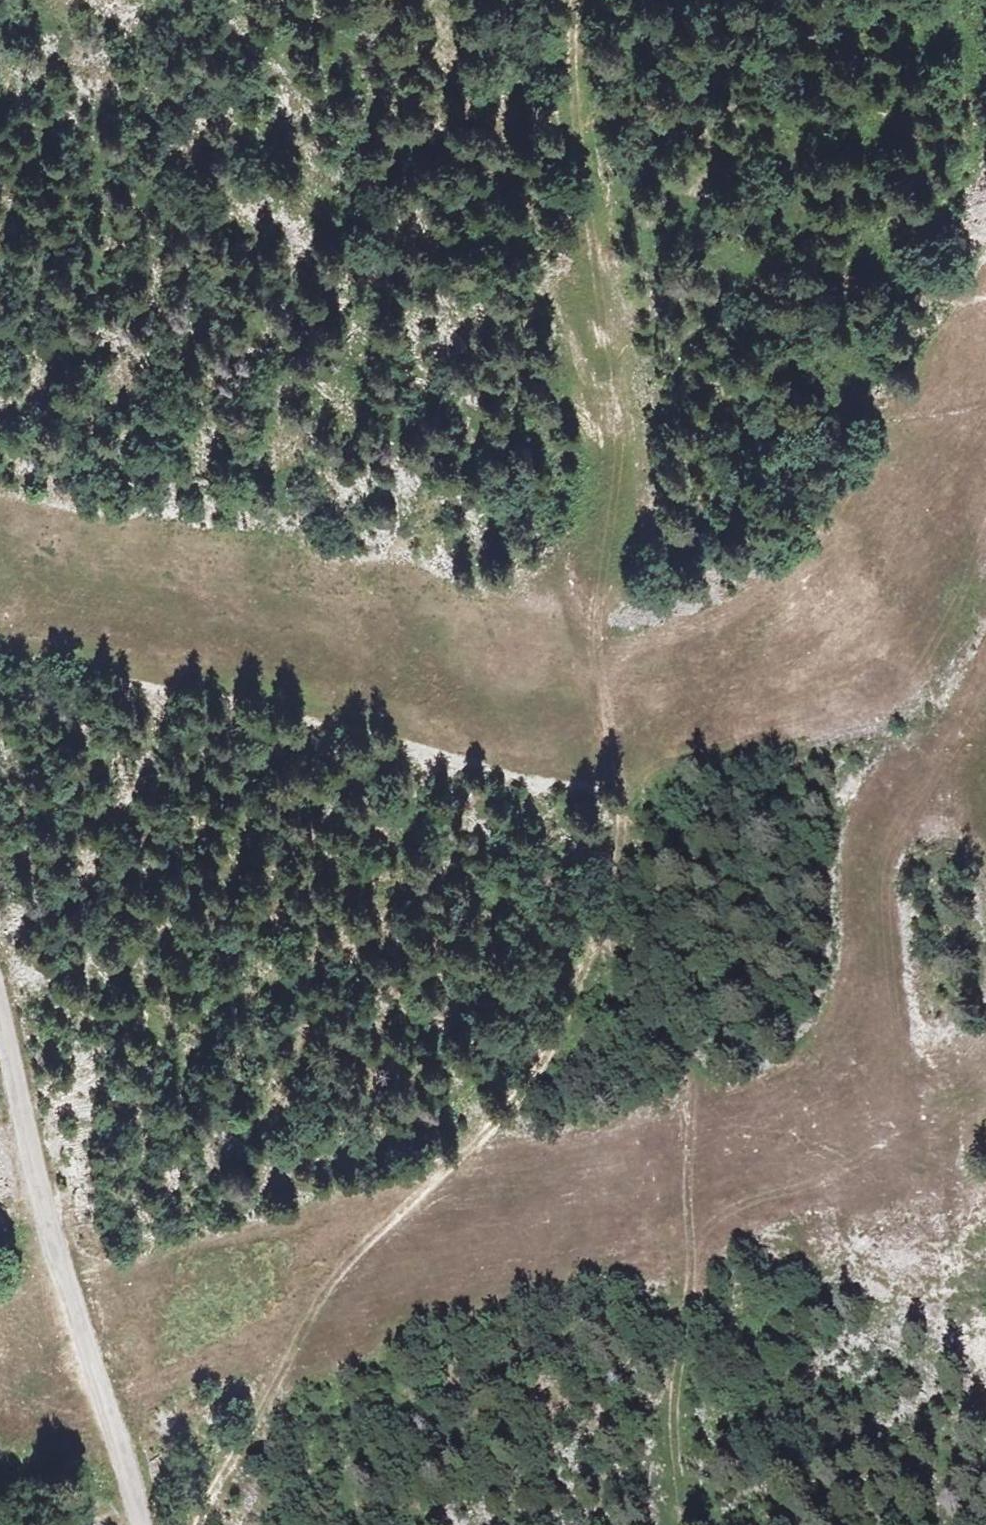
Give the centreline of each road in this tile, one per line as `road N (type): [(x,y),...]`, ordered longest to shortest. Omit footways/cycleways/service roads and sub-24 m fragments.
road 1 (track): [(196,1524),(316,1299),(548,1056),(613,891),(617,815),(580,596),(581,0)]
road 2 (unclassified): [(0,1029),(54,1247),(138,1524)]

